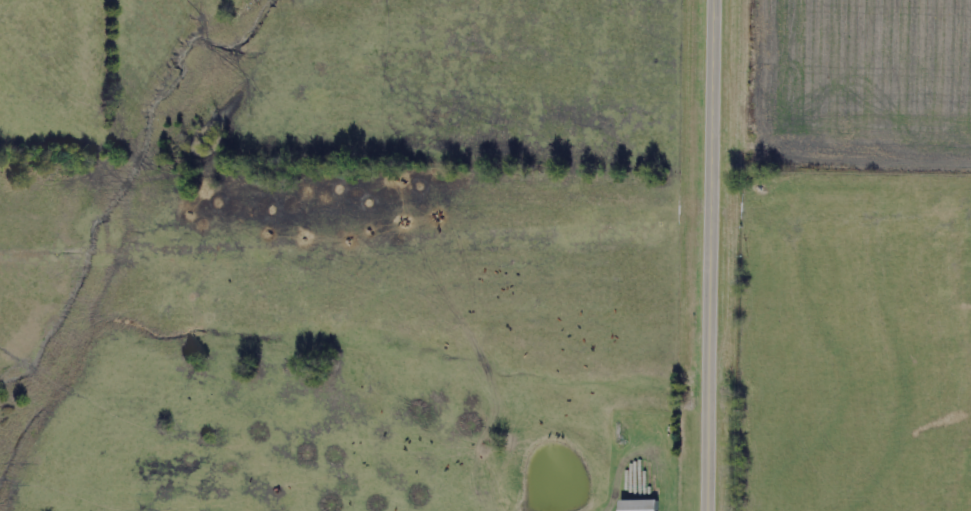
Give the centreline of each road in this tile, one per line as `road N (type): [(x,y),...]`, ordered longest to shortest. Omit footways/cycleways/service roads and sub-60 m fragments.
road 1 (tertiary): [(706,510),(711,0)]

